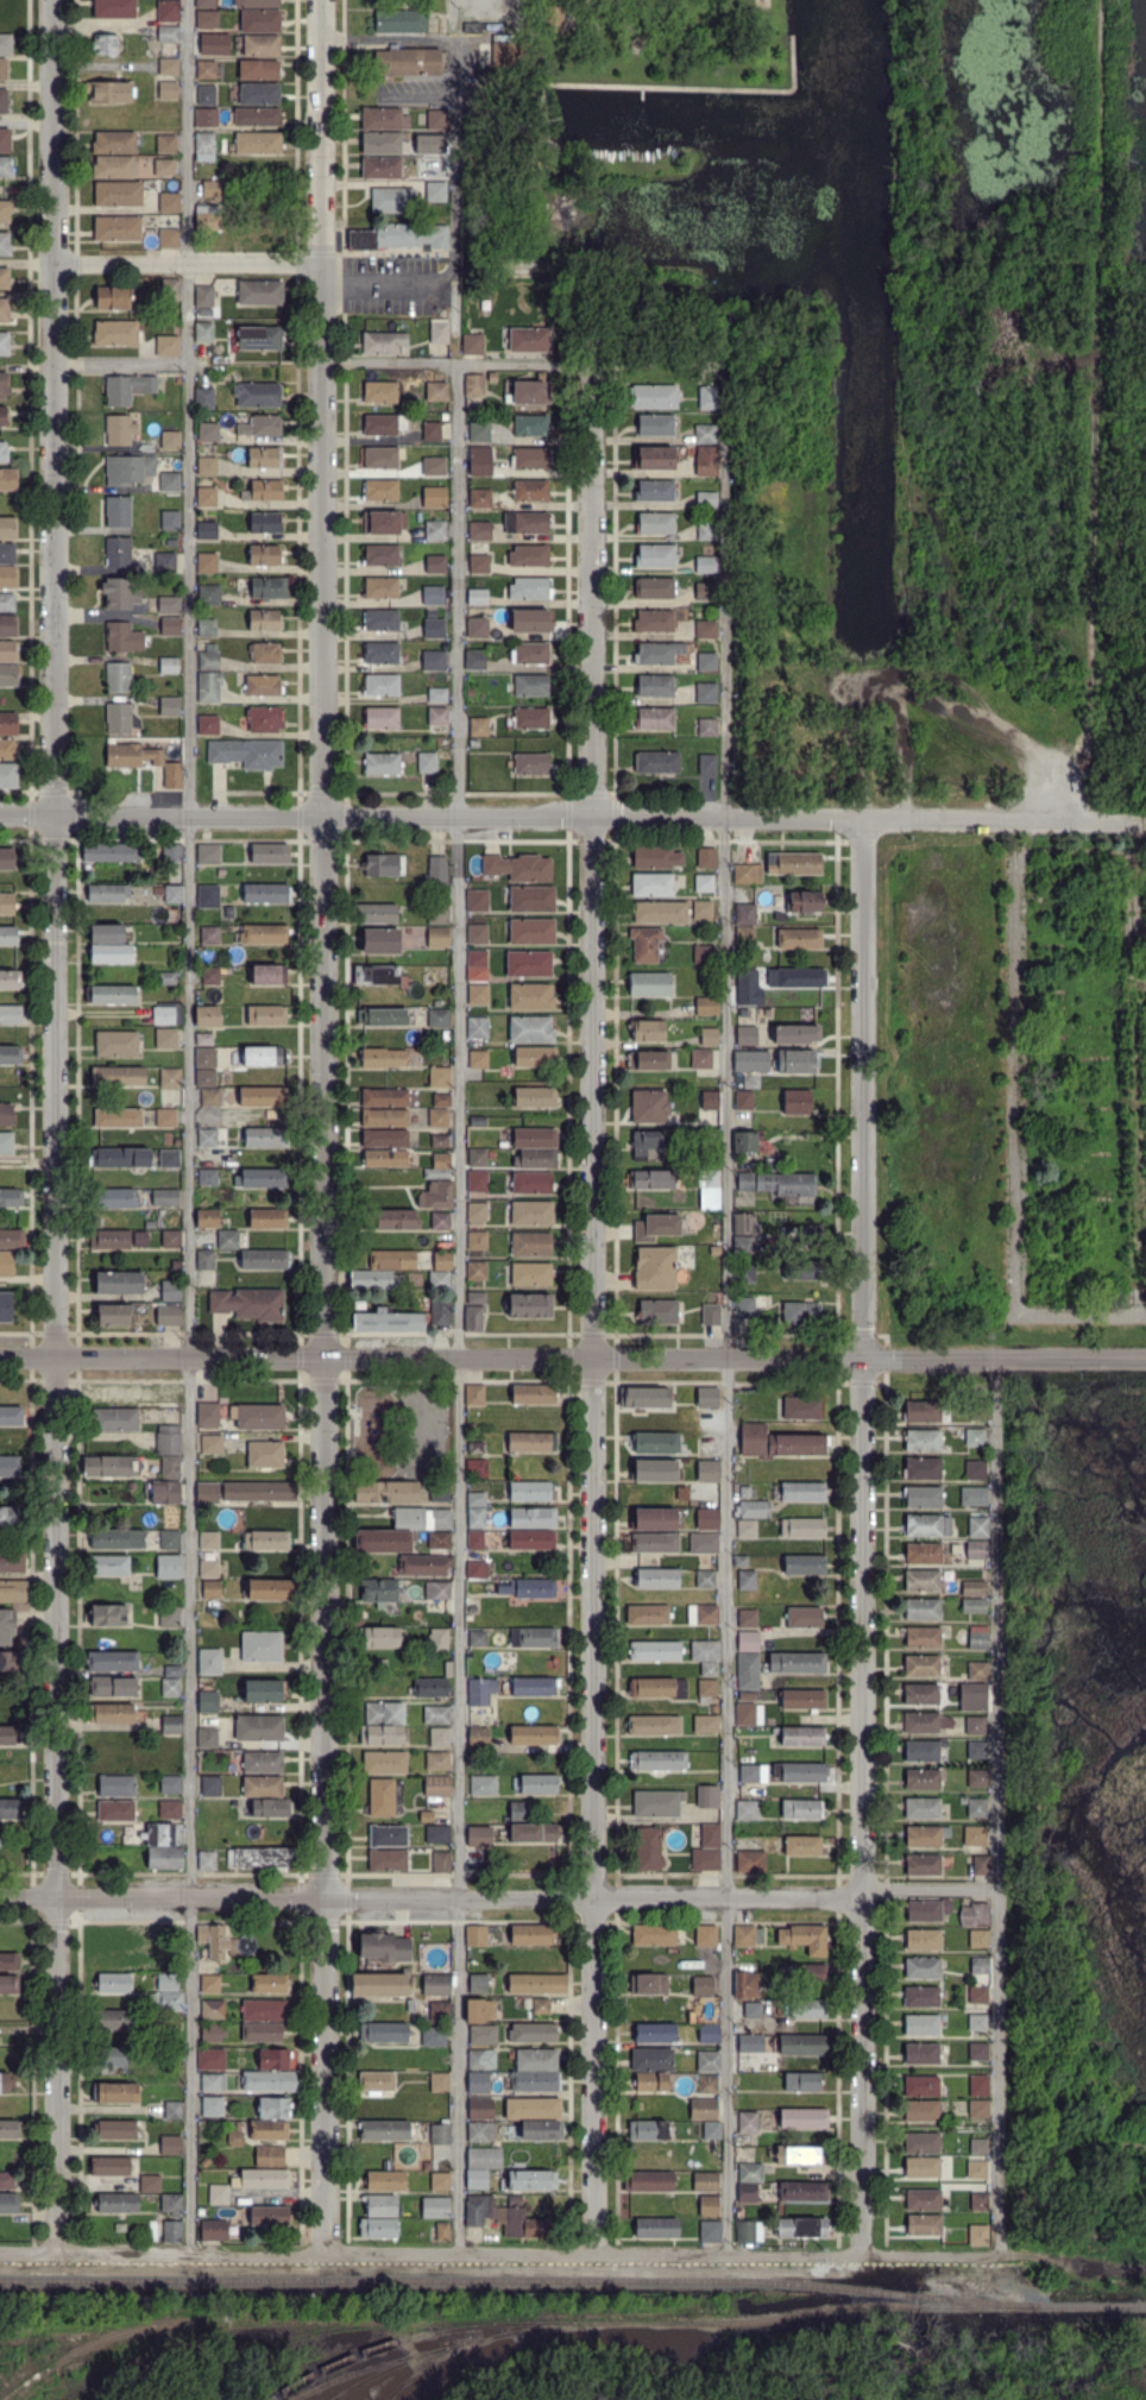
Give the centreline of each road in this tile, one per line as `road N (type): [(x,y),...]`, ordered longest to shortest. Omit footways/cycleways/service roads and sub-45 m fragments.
road 1 (residential): [(321,0),(326,2251)]
road 2 (residential): [(593,361),(596,2254)]
road 3 (residential): [(55,817),(1128,818)]
road 4 (residential): [(56,1356),(59,2250)]
road 5 (residential): [(0,1896),(860,1897)]
road 6 (residential): [(53,0),(55,817)]
road 7 (tertiary): [(56,1356),(863,1360)]
road 8 (residential): [(862,820),(863,1360)]
road 9 (residential): [(55,817),(56,1356)]
road 10 (residential): [(863,1360),(860,1897)]
road 11 (residential): [(860,1897),(862,2255)]
road 12 (residential): [(1069,819),(1090,462)]
road 13 (tertiary): [(863,1360),(1145,1361)]
road 14 (residential): [(55,263),(322,265)]

